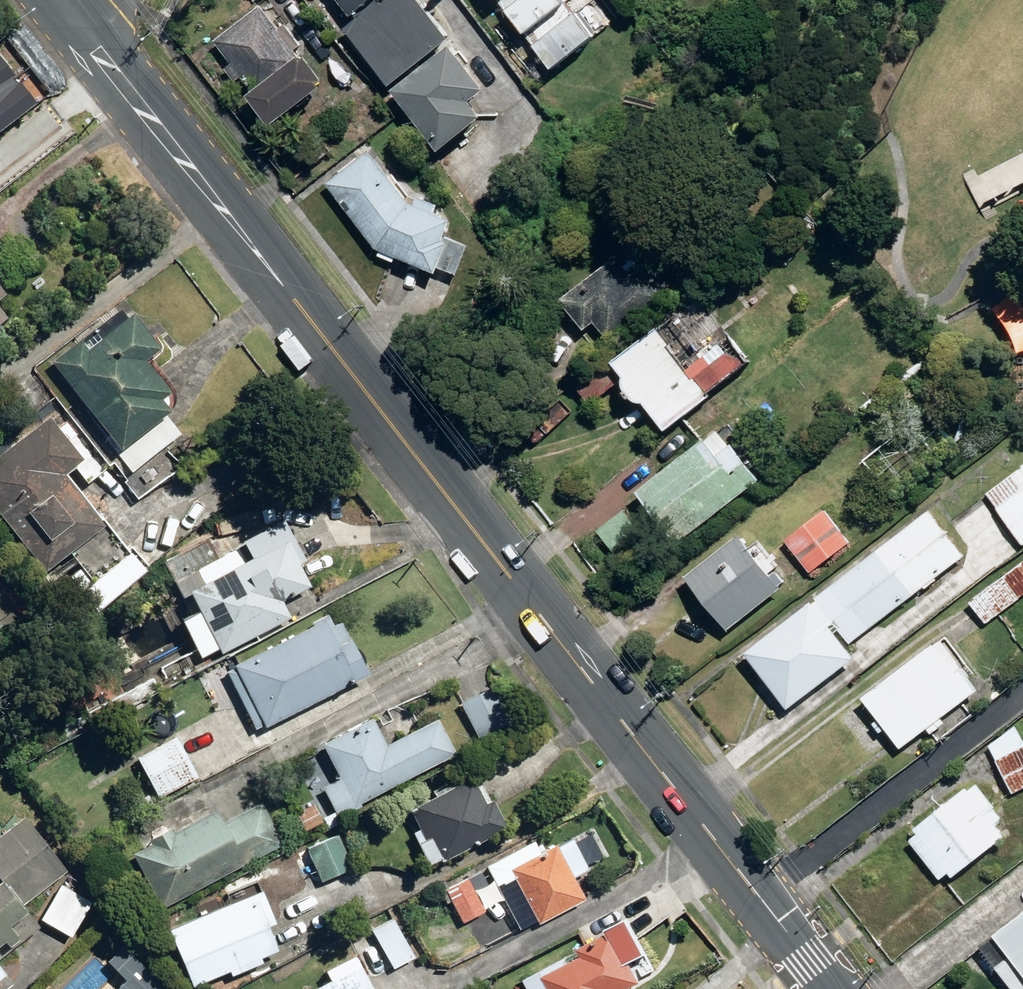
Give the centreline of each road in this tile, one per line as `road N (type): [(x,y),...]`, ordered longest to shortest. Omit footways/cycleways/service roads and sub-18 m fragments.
road 1 (tertiary): [(88,39),(834,988)]

